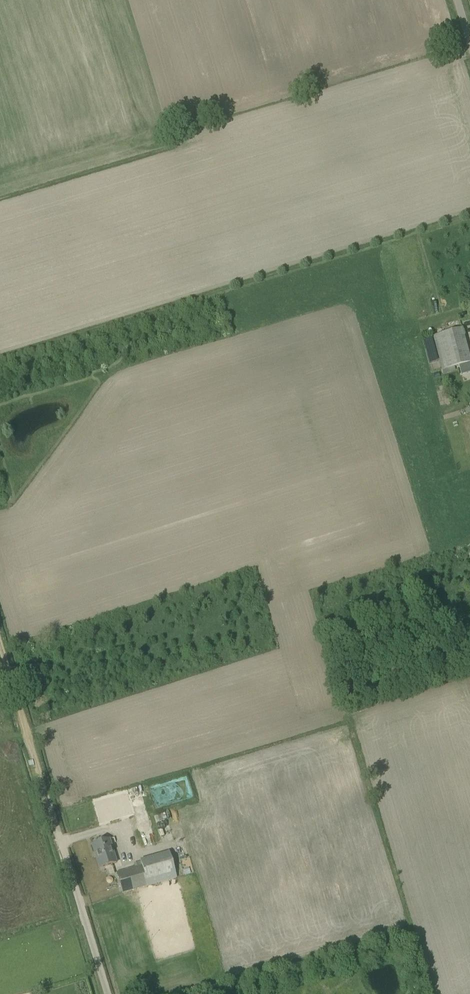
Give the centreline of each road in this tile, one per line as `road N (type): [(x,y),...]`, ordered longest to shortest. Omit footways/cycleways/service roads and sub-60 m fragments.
road 1 (track): [(63,851),(0,642)]
road 2 (unclassified): [(107,993),(63,851)]

